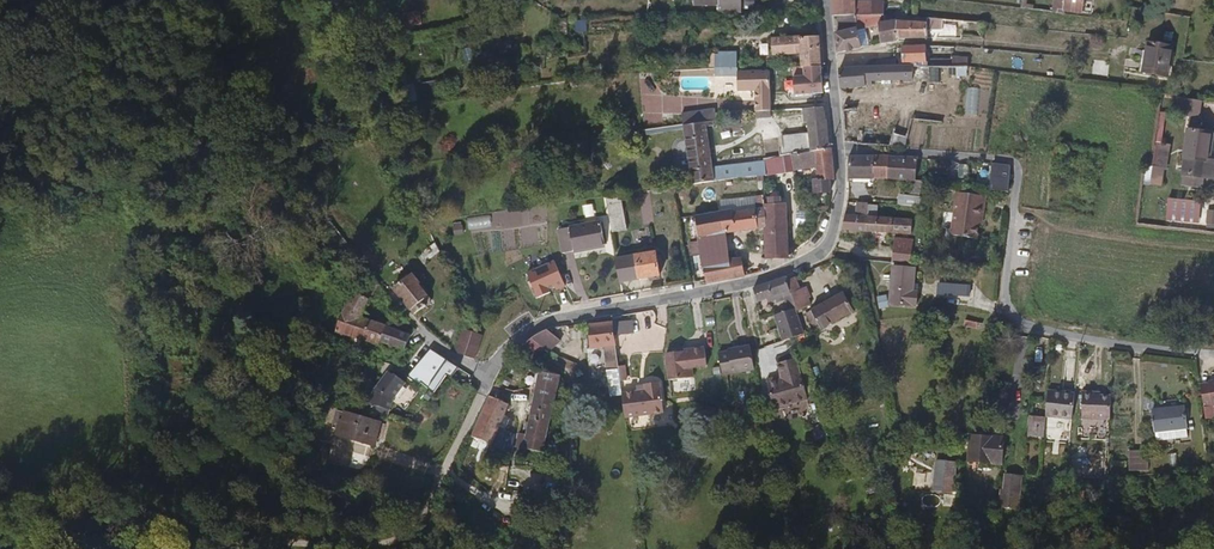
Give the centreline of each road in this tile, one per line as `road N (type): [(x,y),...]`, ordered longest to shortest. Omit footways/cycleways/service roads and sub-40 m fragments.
road 1 (residential): [(1213,354),(1098,343),(1006,316),(999,288),(1009,162),(838,147)]
road 2 (residential): [(838,147),(840,201),(820,253),(744,283),(529,327),(484,375)]
road 3 (track): [(0,479),(270,541),(355,545)]
road 4 (residential): [(484,375),(419,524),(390,541),(355,545)]
road 5 (residential): [(824,0),(838,147)]

